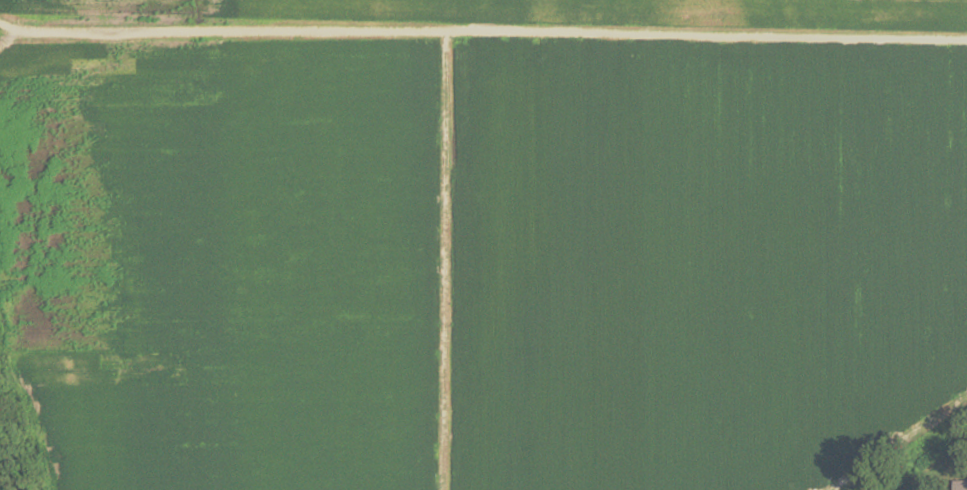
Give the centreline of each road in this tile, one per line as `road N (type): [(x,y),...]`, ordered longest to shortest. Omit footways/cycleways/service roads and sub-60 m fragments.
road 1 (residential): [(966,39),(7,22),(2,0)]

